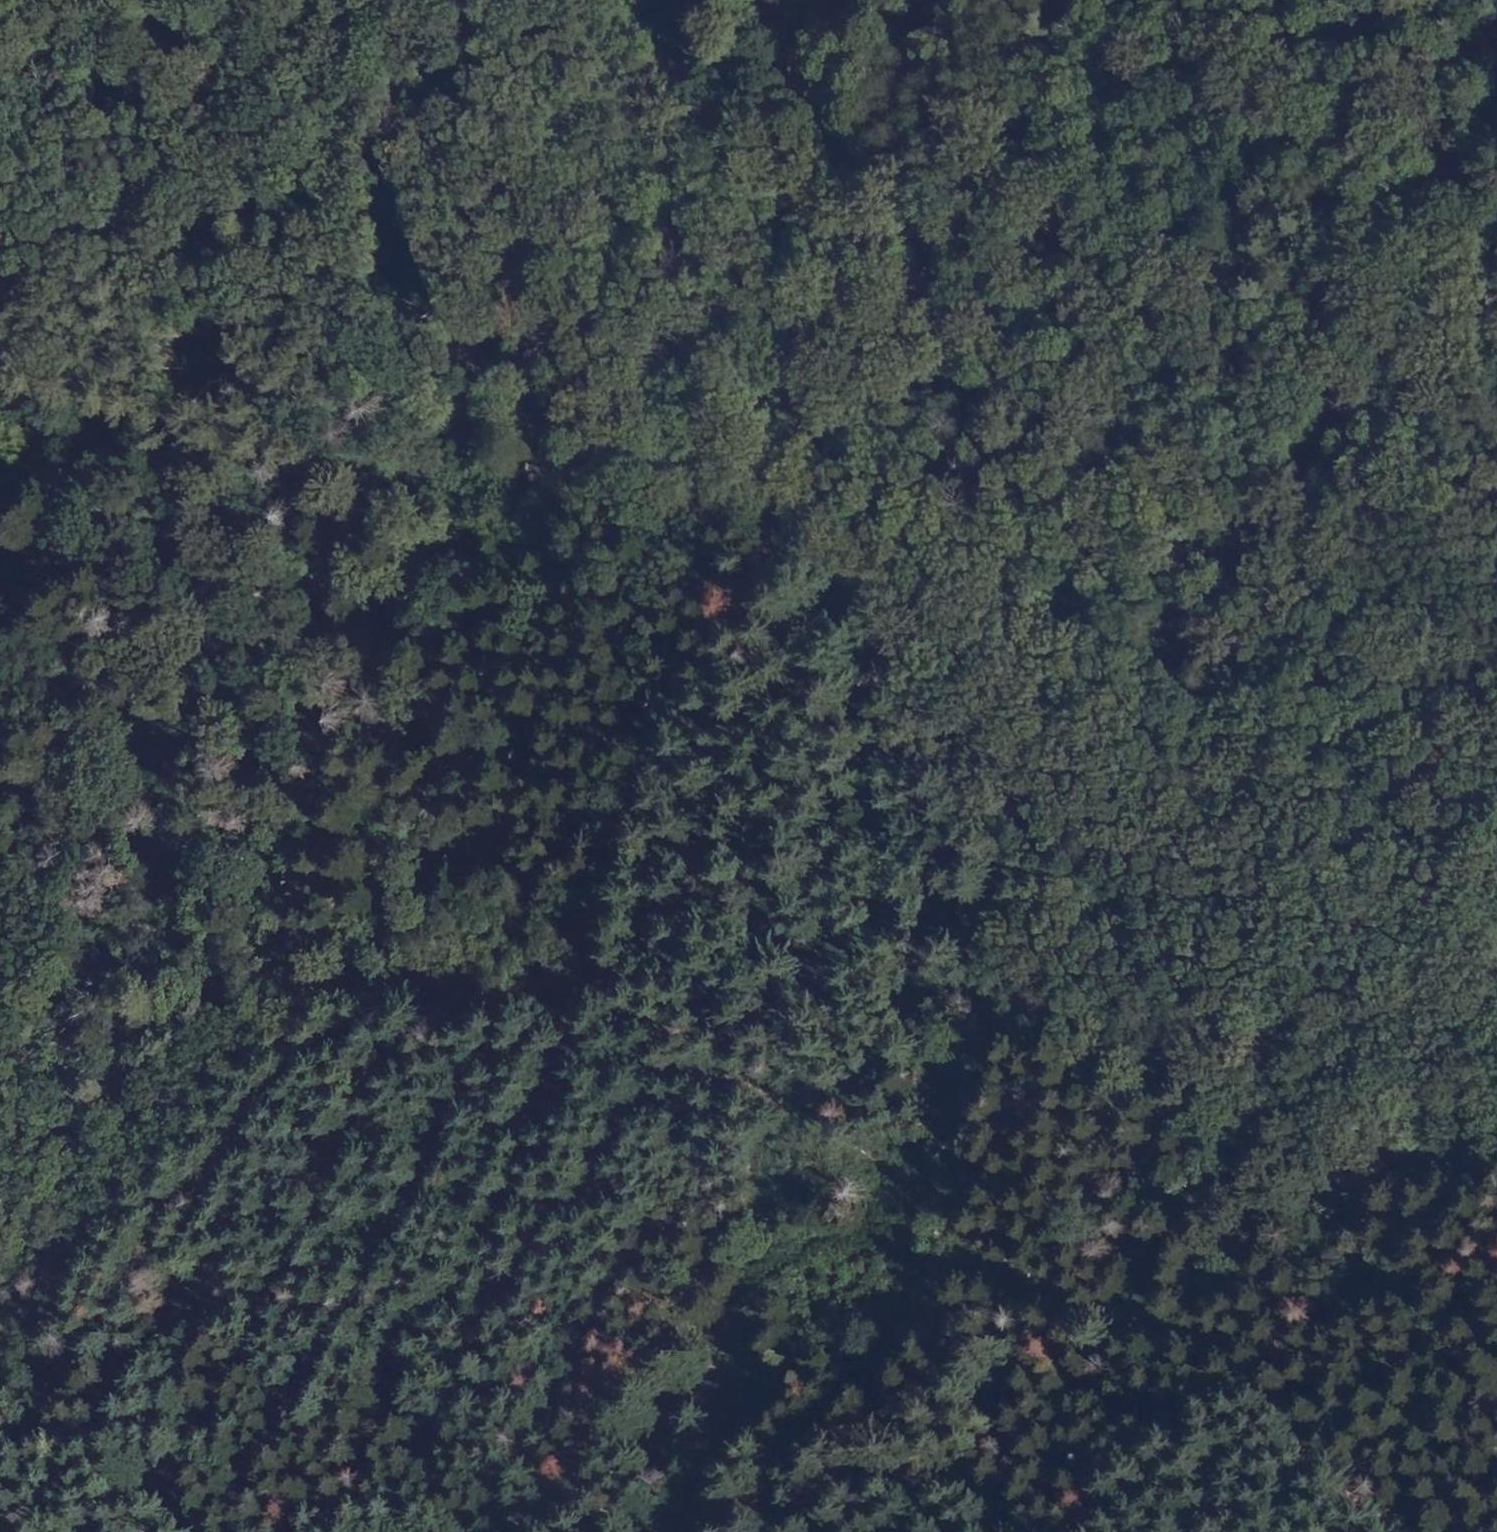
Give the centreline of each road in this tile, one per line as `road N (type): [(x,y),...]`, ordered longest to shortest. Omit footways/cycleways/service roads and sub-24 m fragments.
road 1 (track): [(1496,1369),(1295,1337),(1273,1380),(1381,1531)]

